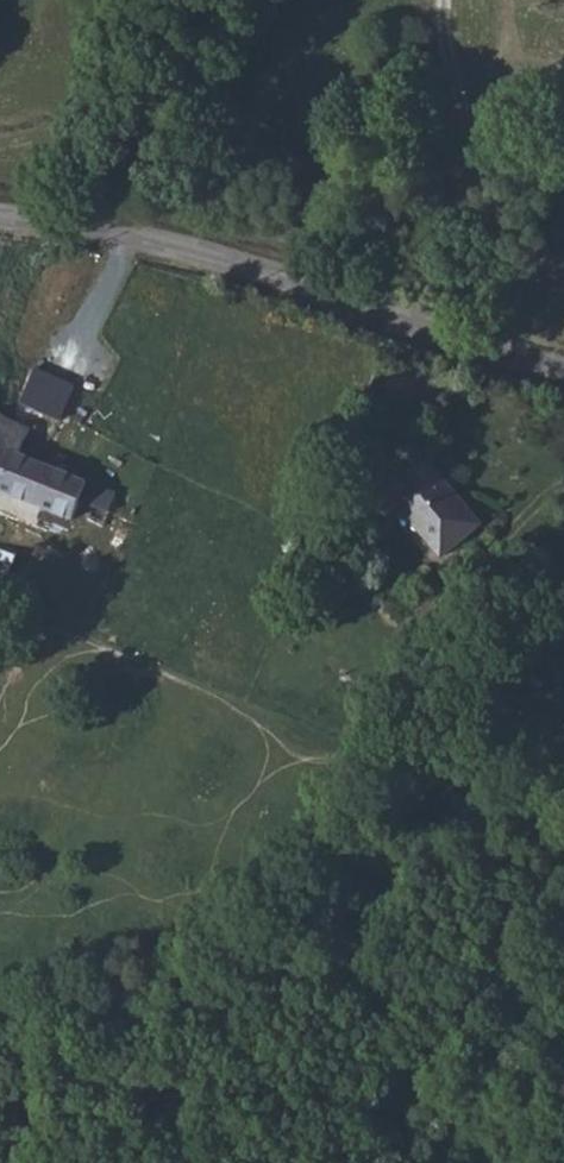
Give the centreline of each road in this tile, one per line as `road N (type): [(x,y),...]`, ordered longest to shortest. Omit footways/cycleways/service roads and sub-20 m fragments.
road 1 (unclassified): [(563,369),(171,245),(0,217)]

